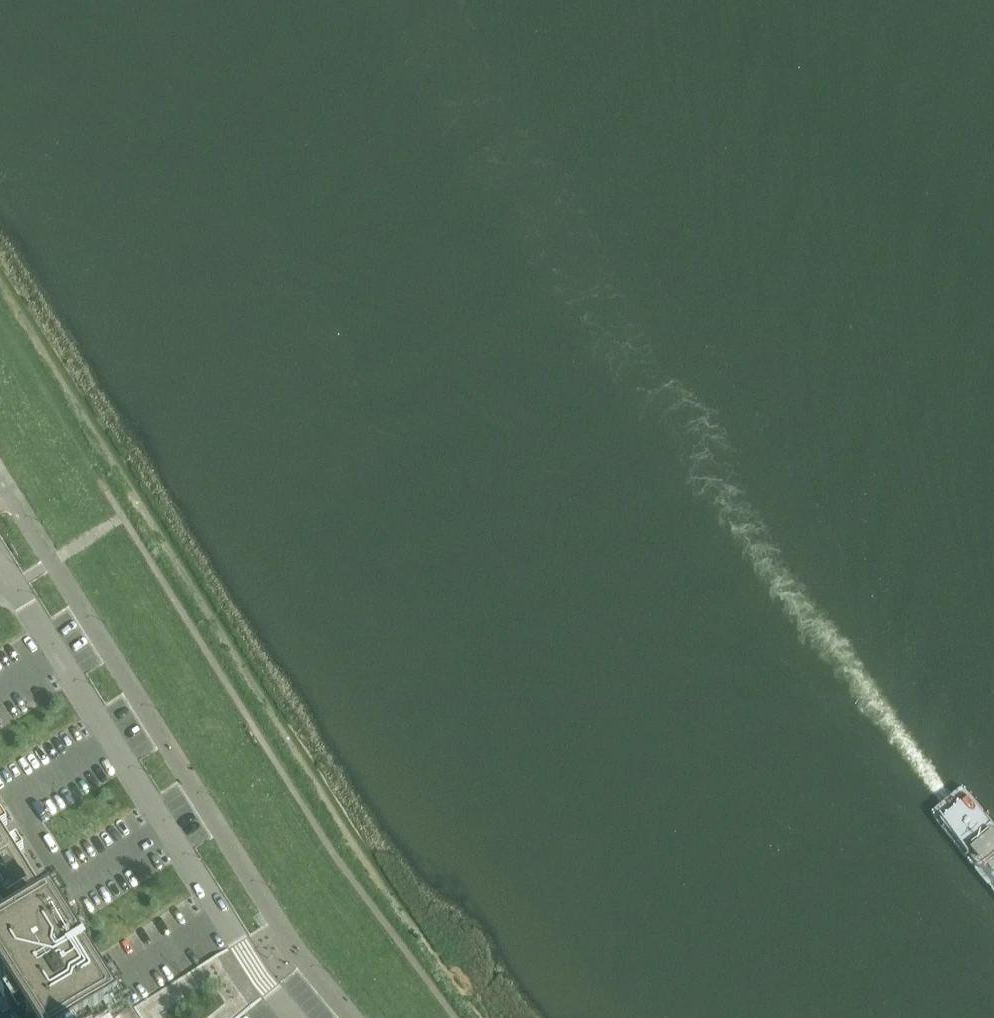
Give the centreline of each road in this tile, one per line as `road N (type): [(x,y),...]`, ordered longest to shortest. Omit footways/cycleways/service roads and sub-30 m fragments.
road 1 (tertiary): [(0,563),(253,969),(293,1017)]

